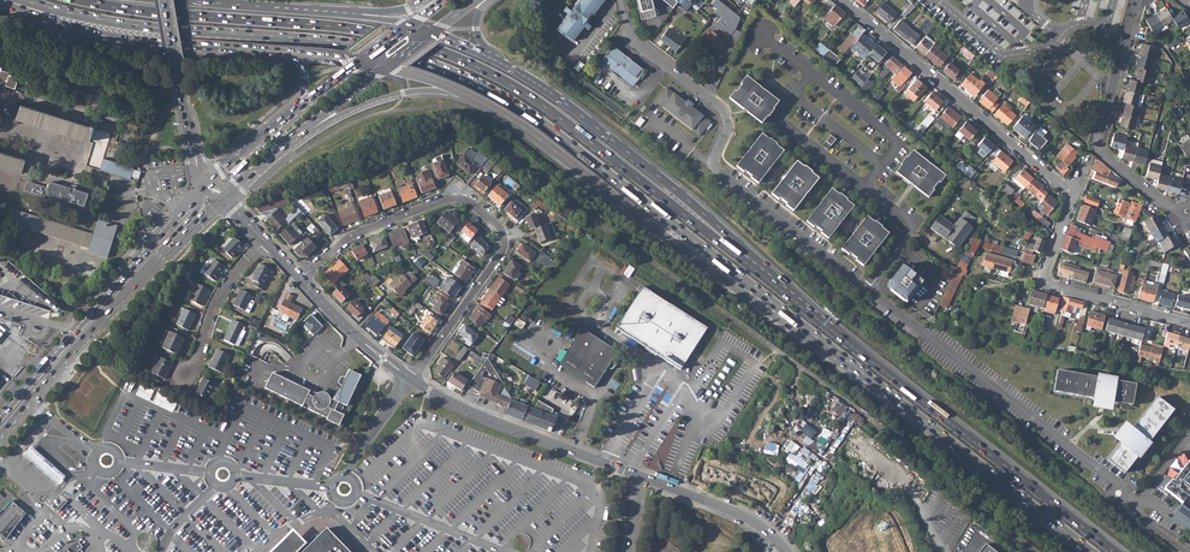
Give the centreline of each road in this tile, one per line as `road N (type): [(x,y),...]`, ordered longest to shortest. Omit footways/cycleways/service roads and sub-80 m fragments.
road 1 (trunk): [(23,0),(135,25),(375,47),(450,71),(542,123),(756,293)]
road 2 (residential): [(622,0),(631,36),(725,116),(718,171),(1136,500)]
road 3 (trunk): [(744,261),(545,106),(449,55),(348,28),(79,0)]
road 4 (trunk): [(1114,551),(744,261)]
road 5 (trunk): [(756,293),(1091,551)]
road 6 (unclassified): [(410,379),(480,416),(740,516),(786,551)]
road 7 (residential): [(300,278),(354,235),(450,199),(498,226),(503,252),(410,379)]
road 8 (trunk): [(456,89),(517,123),(734,286),(756,293)]
road 9 (primary): [(0,436),(157,259),(223,197)]
road 10 (trunk): [(744,261),(731,238),(675,189),(501,63)]
road 11 (residential): [(842,0),(1069,192)]
road 12 (trunk): [(12,0),(96,34),(294,53)]
road 13 (residential): [(1181,211),(1123,173),(1098,141),(1138,0)]
road 14 (residential): [(1069,192),(1045,284),(1189,324)]
road 15 (primary): [(207,178),(71,335)]
road 16 (residential): [(207,178),(182,104),(164,0)]
road 17 (trunk): [(359,14),(182,0)]
road 18 (trunk): [(302,133),(386,96),(456,89)]
road 19 (residential): [(265,241),(229,280),(196,363),(183,376)]
road 20 (unclassified): [(300,278),(410,379)]

